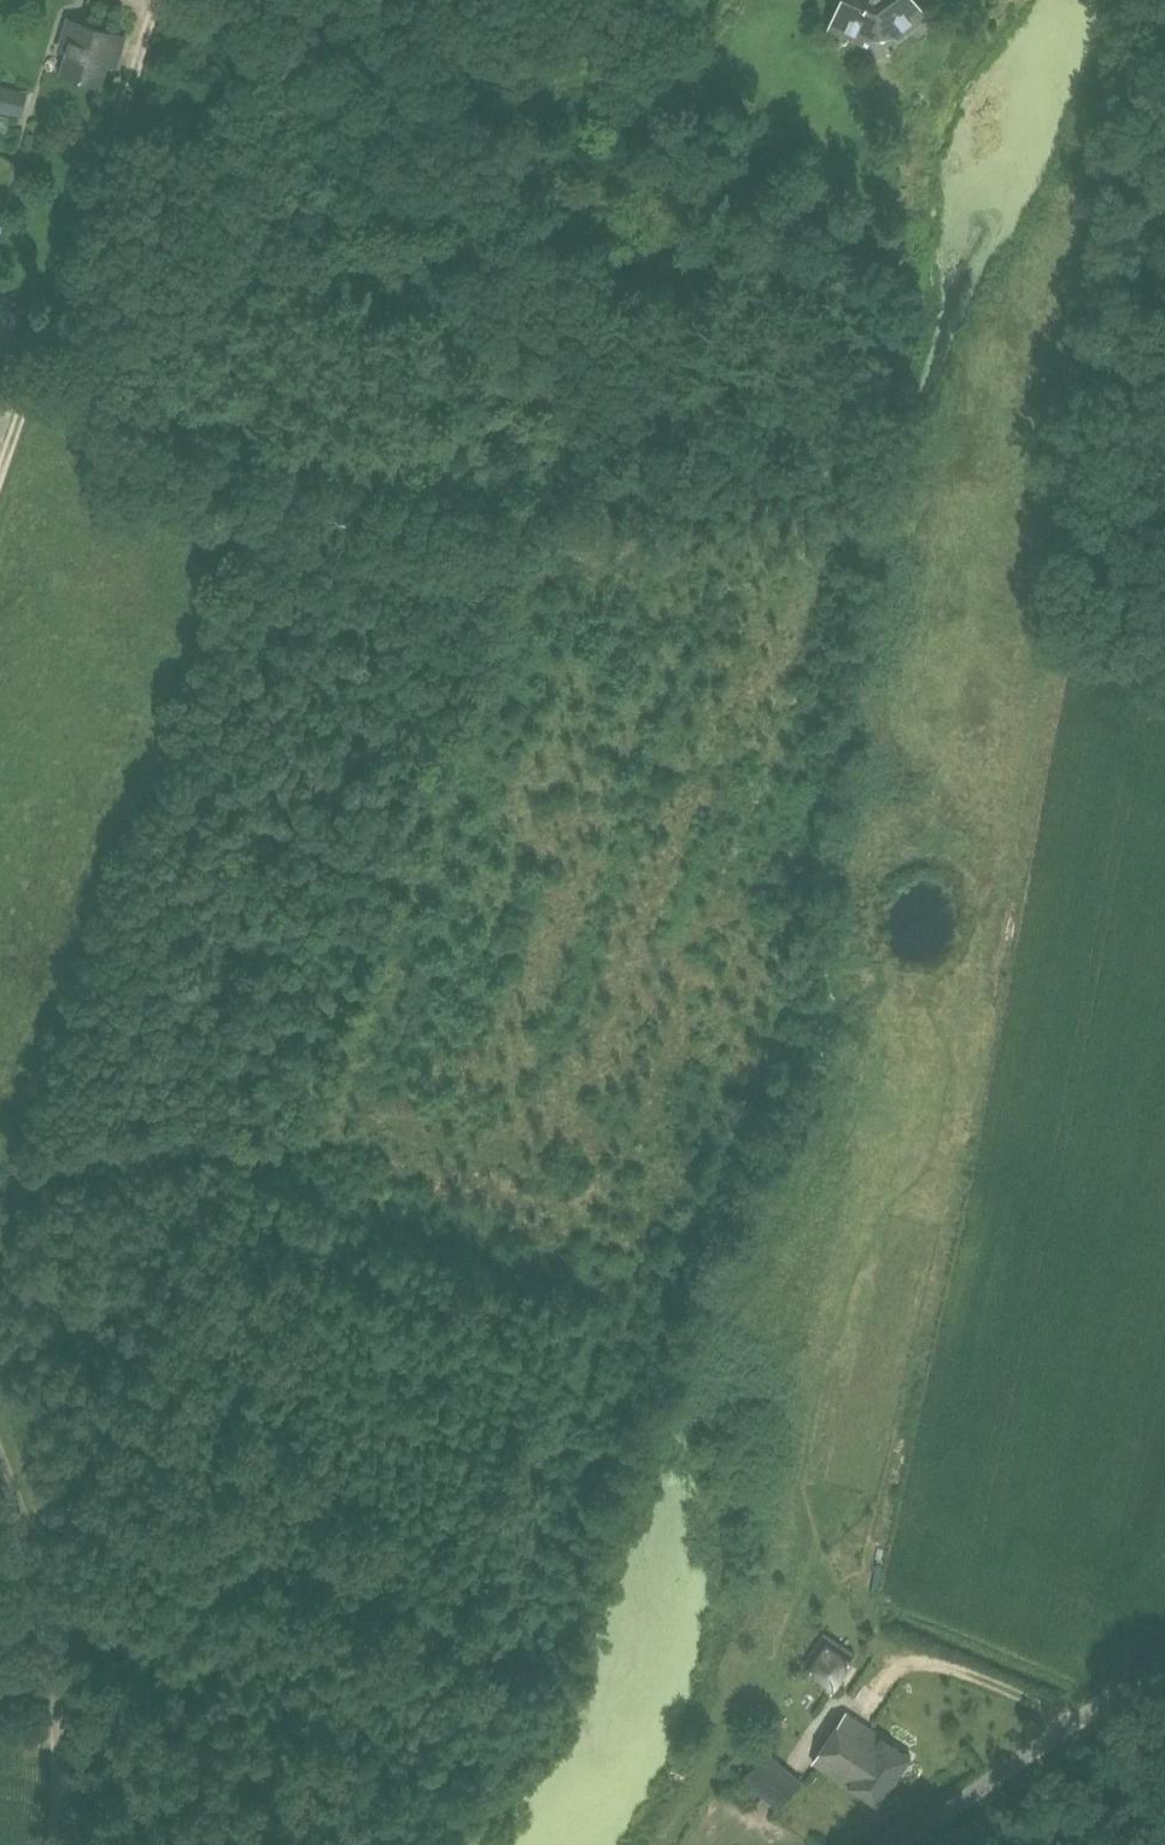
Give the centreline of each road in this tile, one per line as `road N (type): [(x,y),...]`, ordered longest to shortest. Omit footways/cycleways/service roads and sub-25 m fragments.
road 1 (track): [(168,0),(14,429)]
road 2 (unclassified): [(44,1844),(55,1750),(52,1677),(28,1532),(0,1456)]
road 3 (tertiary): [(885,1844),(1164,1666)]

